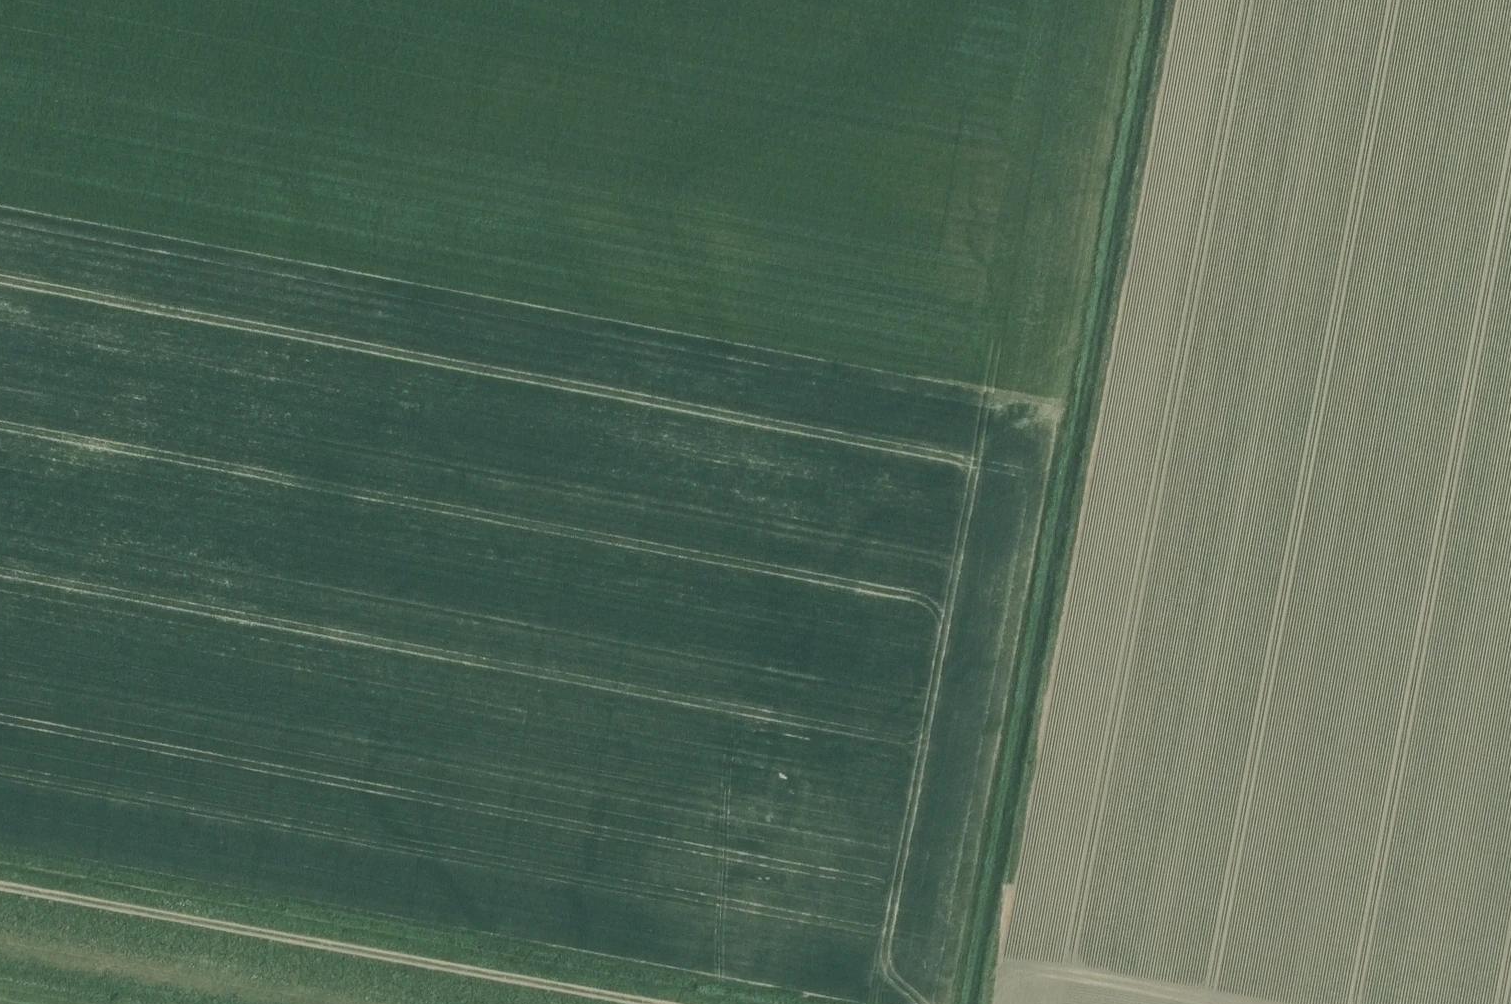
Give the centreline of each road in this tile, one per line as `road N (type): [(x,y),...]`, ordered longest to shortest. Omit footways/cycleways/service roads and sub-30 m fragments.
road 1 (track): [(0,878),(700,1003)]
road 2 (track): [(0,973),(171,1003)]

